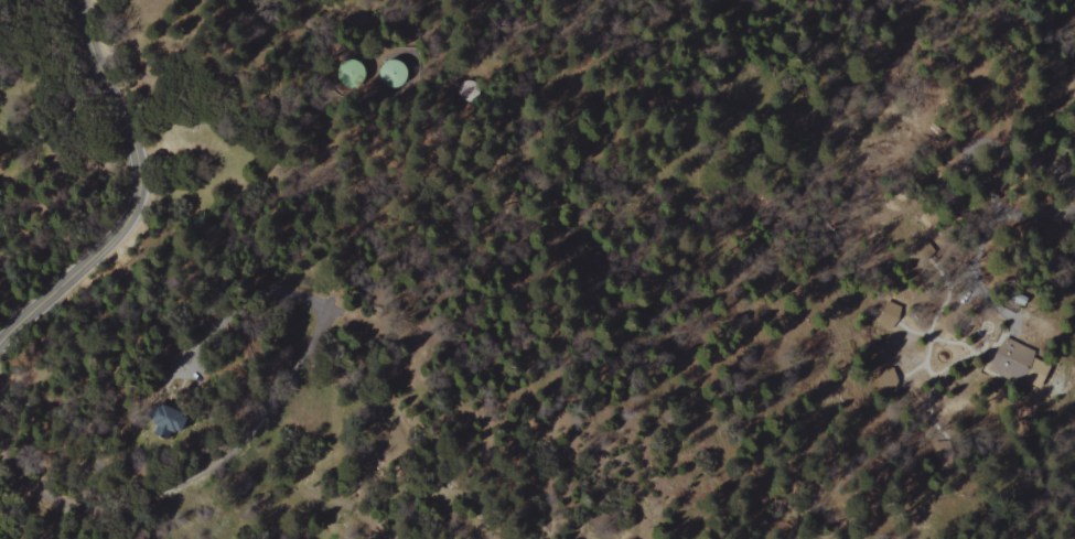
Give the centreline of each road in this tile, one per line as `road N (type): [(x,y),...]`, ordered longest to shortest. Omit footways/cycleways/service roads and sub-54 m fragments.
road 1 (residential): [(0,350),(114,250),(142,211),(139,162),(87,0)]

